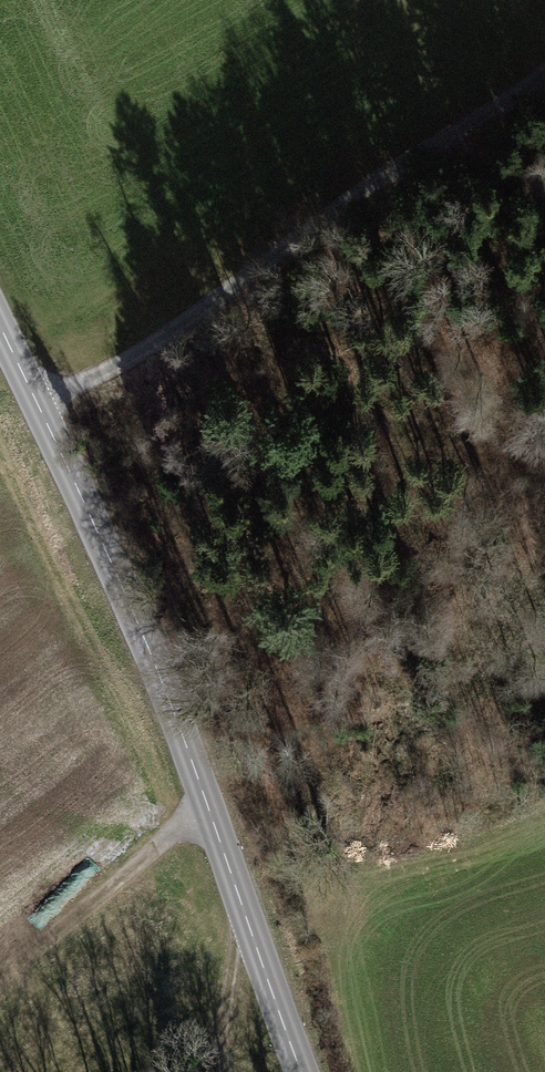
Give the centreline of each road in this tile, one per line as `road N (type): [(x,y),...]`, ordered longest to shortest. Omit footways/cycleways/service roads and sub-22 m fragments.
road 1 (tertiary): [(301,1071),(147,646),(0,326)]
road 2 (track): [(39,408),(145,345),(544,70)]
road 3 (track): [(209,812),(0,973)]
road 4 (track): [(244,911),(227,1003),(228,1071)]

